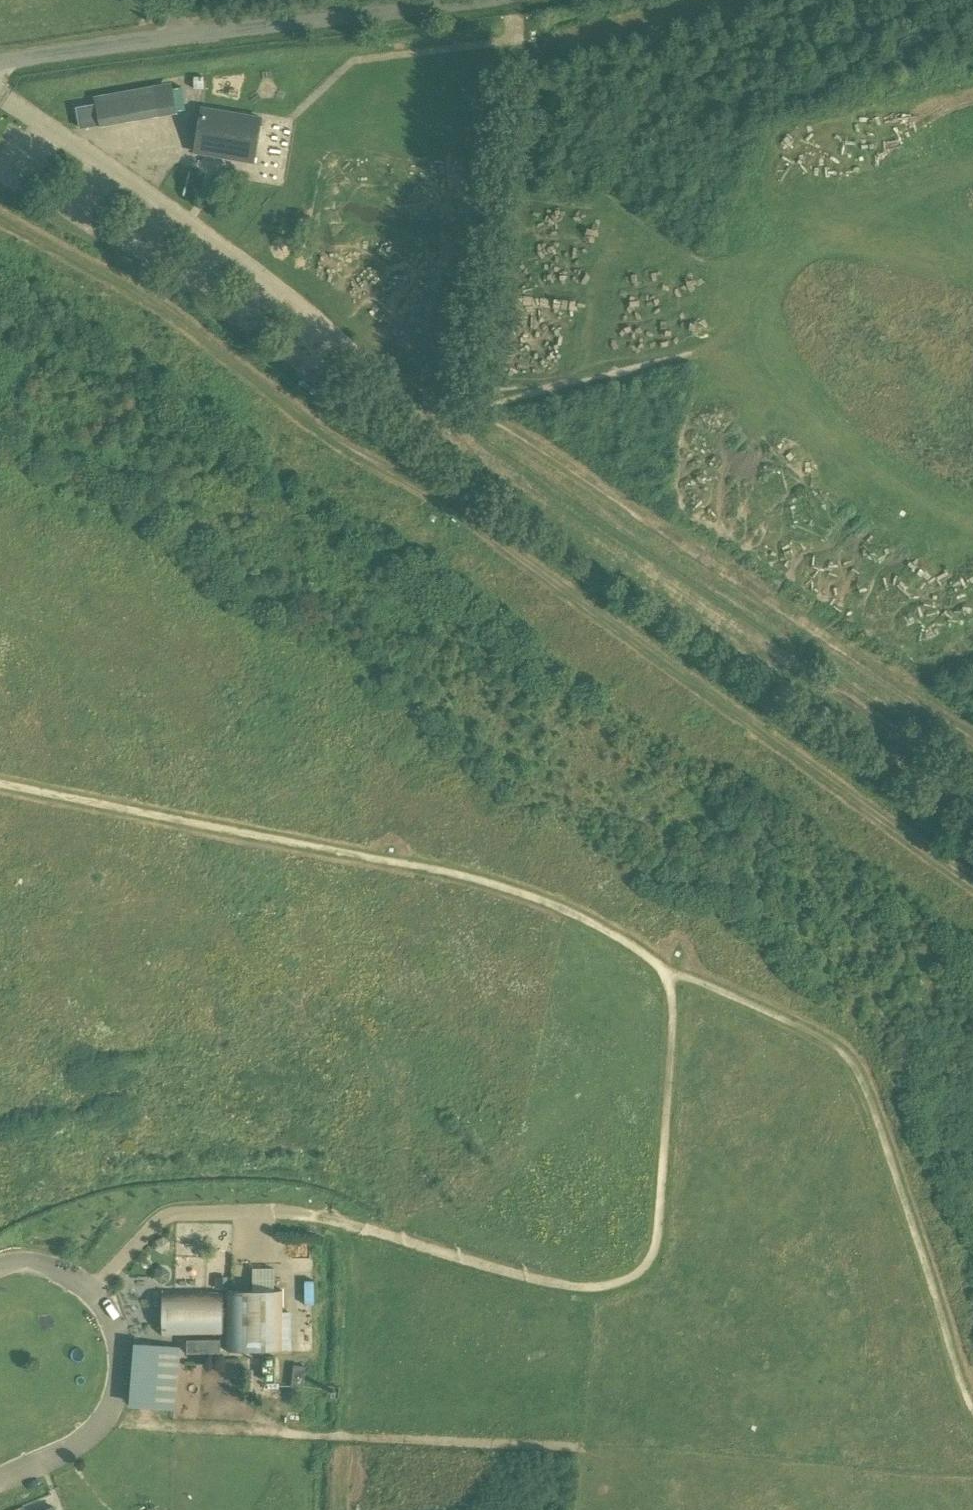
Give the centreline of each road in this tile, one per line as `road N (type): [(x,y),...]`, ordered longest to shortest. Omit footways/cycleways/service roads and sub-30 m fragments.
road 1 (track): [(0,220),(166,311),(339,449),(445,501),(972,881)]
road 2 (unclassified): [(461,0),(0,62)]

